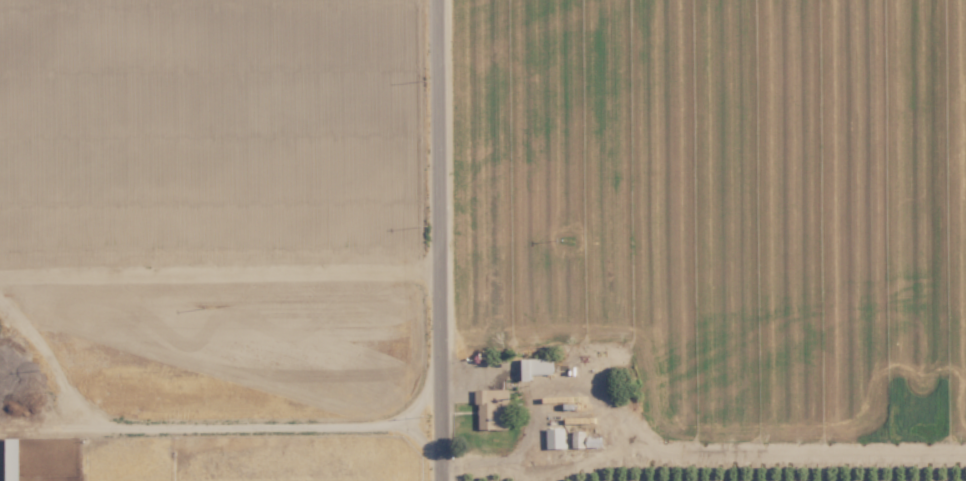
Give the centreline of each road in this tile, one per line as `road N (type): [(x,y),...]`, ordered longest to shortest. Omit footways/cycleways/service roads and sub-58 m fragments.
road 1 (residential): [(436,0),(441,480)]

